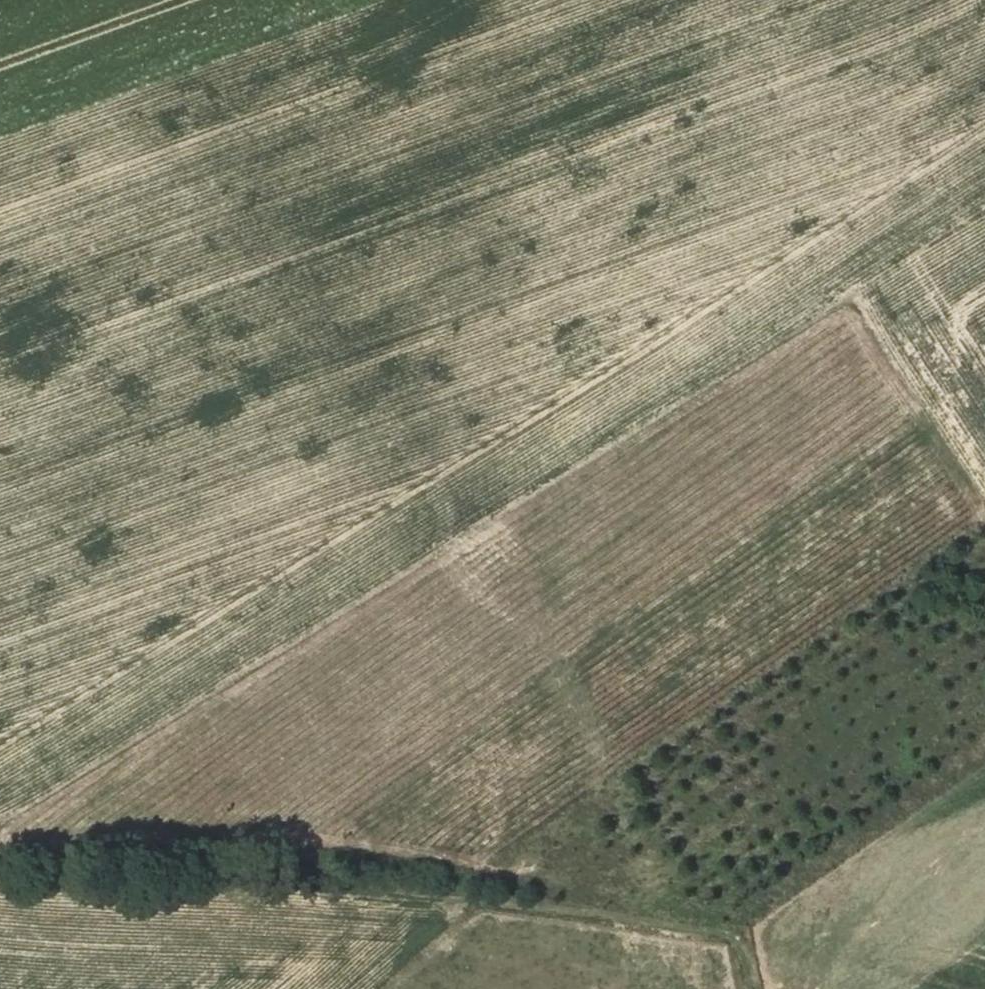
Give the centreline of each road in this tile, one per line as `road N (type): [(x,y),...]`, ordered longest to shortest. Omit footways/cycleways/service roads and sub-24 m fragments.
road 1 (track): [(0,868),(308,872),(639,917),(707,928),(734,945),(747,988)]

